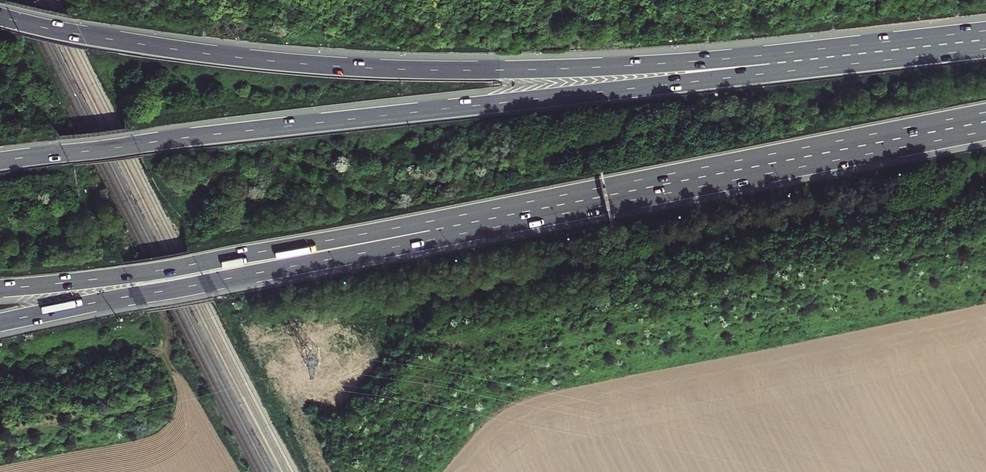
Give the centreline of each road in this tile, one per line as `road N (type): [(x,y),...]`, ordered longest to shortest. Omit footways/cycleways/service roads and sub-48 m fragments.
road 1 (motorway): [(770,64),(0,161)]
road 2 (motorway): [(770,64),(334,67),(173,49),(0,16)]
road 3 (motorway): [(460,223),(985,121)]
road 4 (motorway): [(0,324),(395,246),(460,223)]
road 5 (motorway): [(0,289),(460,223)]
road 6 (motorway): [(985,40),(770,64)]

